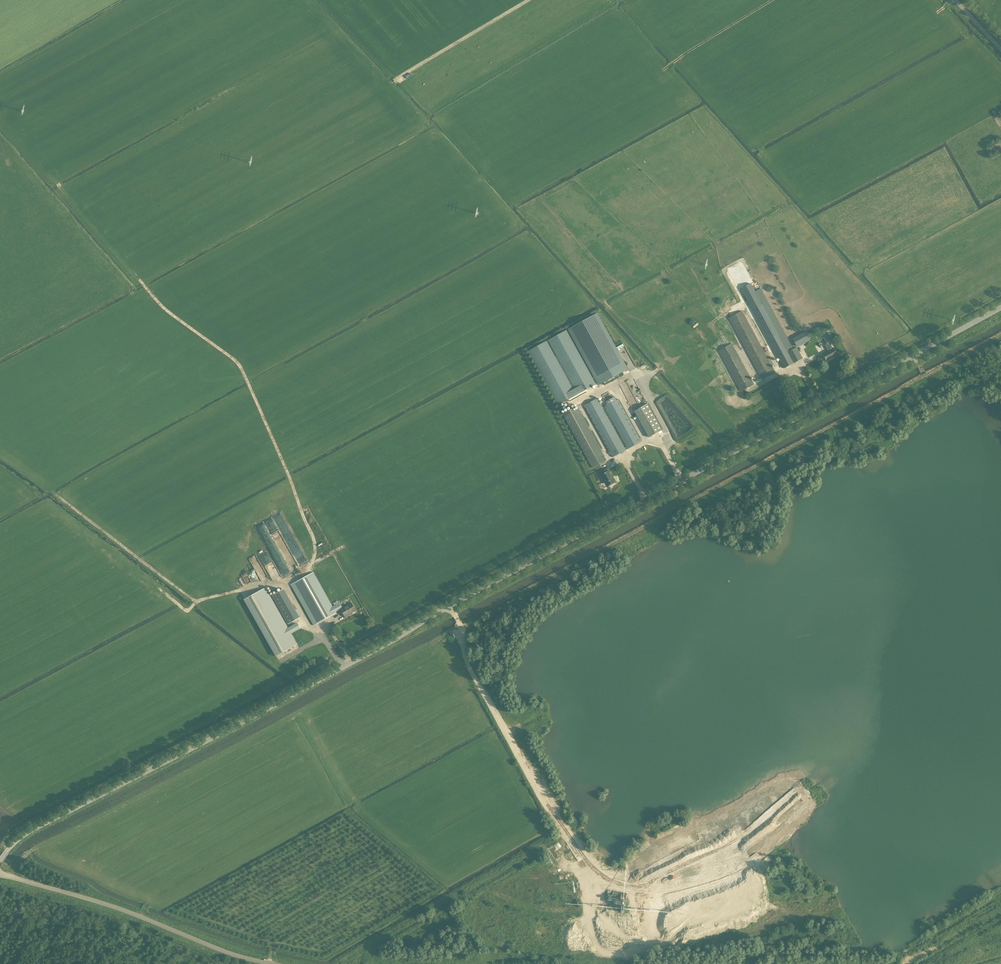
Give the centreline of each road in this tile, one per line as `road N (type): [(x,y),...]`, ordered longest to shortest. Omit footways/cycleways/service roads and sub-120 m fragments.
road 1 (tertiary): [(0,861),(44,824),(1000,306)]
road 2 (track): [(1000,335),(461,627)]
road 3 (unclassified): [(270,963),(141,913),(0,874)]
road 4 (track): [(562,832),(465,659),(450,606)]

